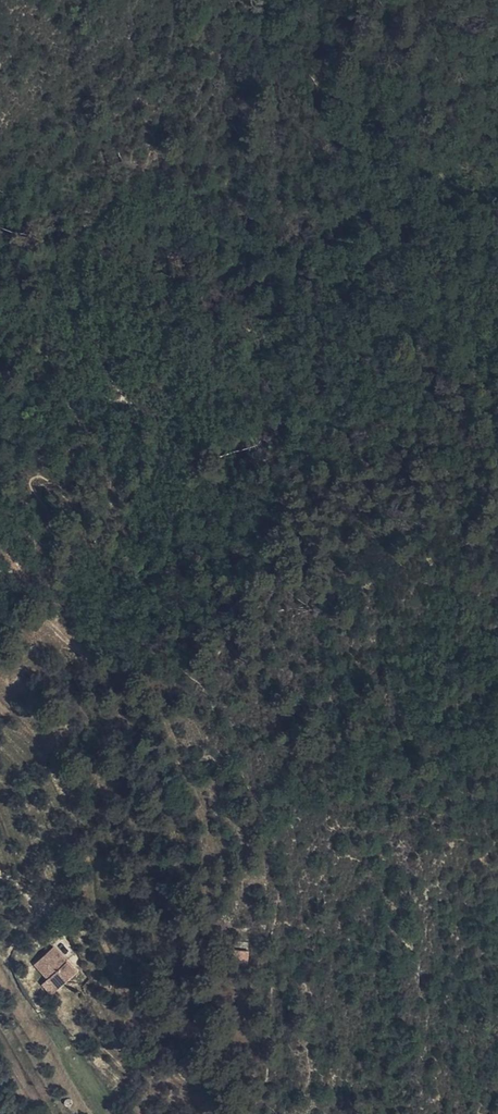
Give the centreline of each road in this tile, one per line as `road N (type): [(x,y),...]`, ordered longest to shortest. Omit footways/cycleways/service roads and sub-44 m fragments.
road 1 (track): [(0,539),(82,656)]

